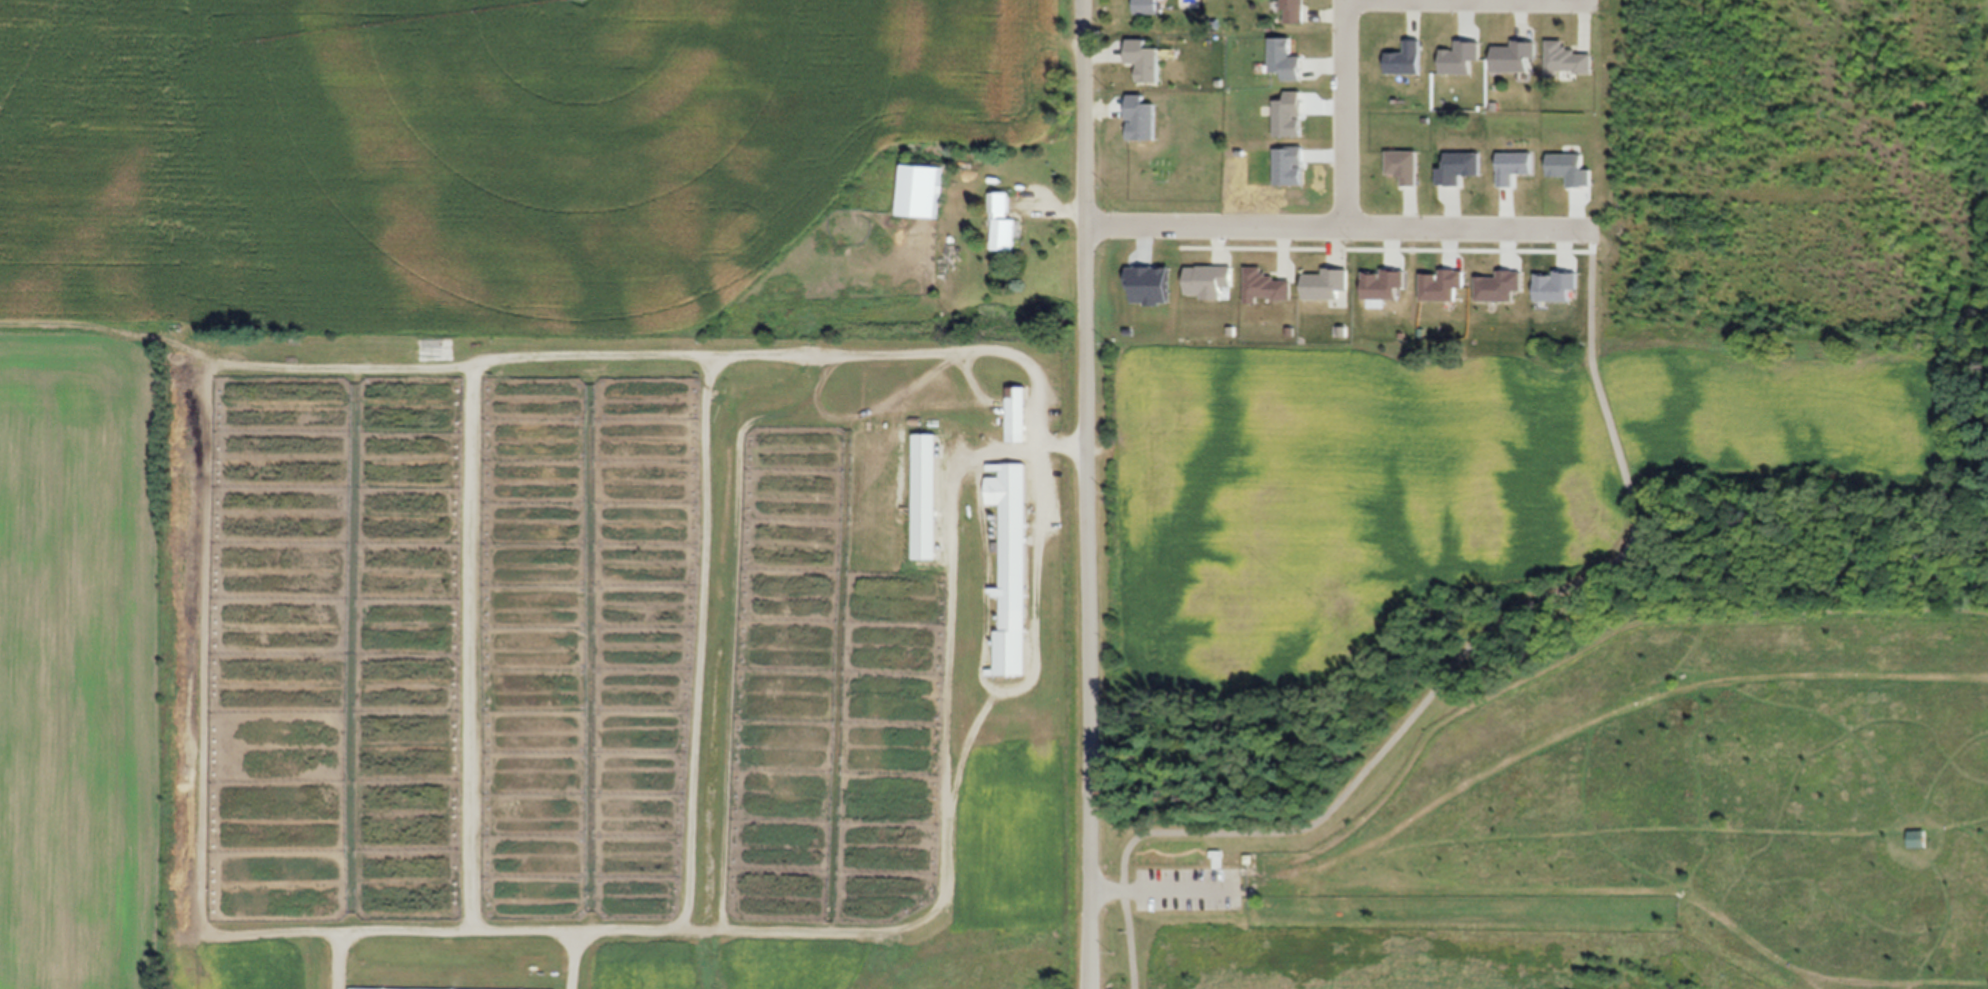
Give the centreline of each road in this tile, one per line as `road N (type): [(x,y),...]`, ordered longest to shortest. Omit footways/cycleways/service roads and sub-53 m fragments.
road 1 (residential): [(1083,0),(1087,988)]
road 2 (residential): [(1596,228),(1083,225)]
road 3 (residential): [(1349,0),(1347,229)]

